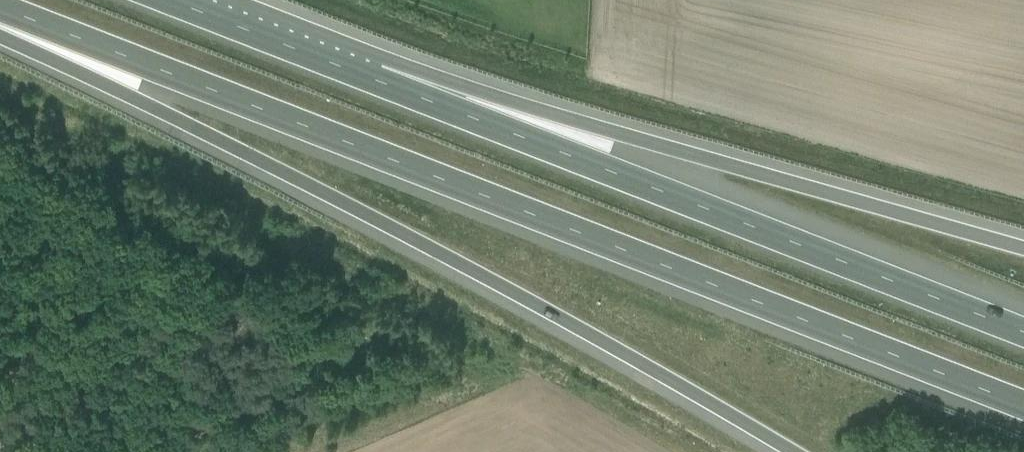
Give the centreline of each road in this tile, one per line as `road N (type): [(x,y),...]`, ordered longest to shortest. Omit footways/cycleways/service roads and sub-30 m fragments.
road 1 (motorway): [(0,9),(1023,405)]
road 2 (motorway): [(0,35),(537,306),(787,451)]
road 3 (motorway): [(1023,333),(375,79)]
road 4 (motorway): [(1023,254),(375,79)]
road 5 (motorway): [(375,79),(171,0)]

